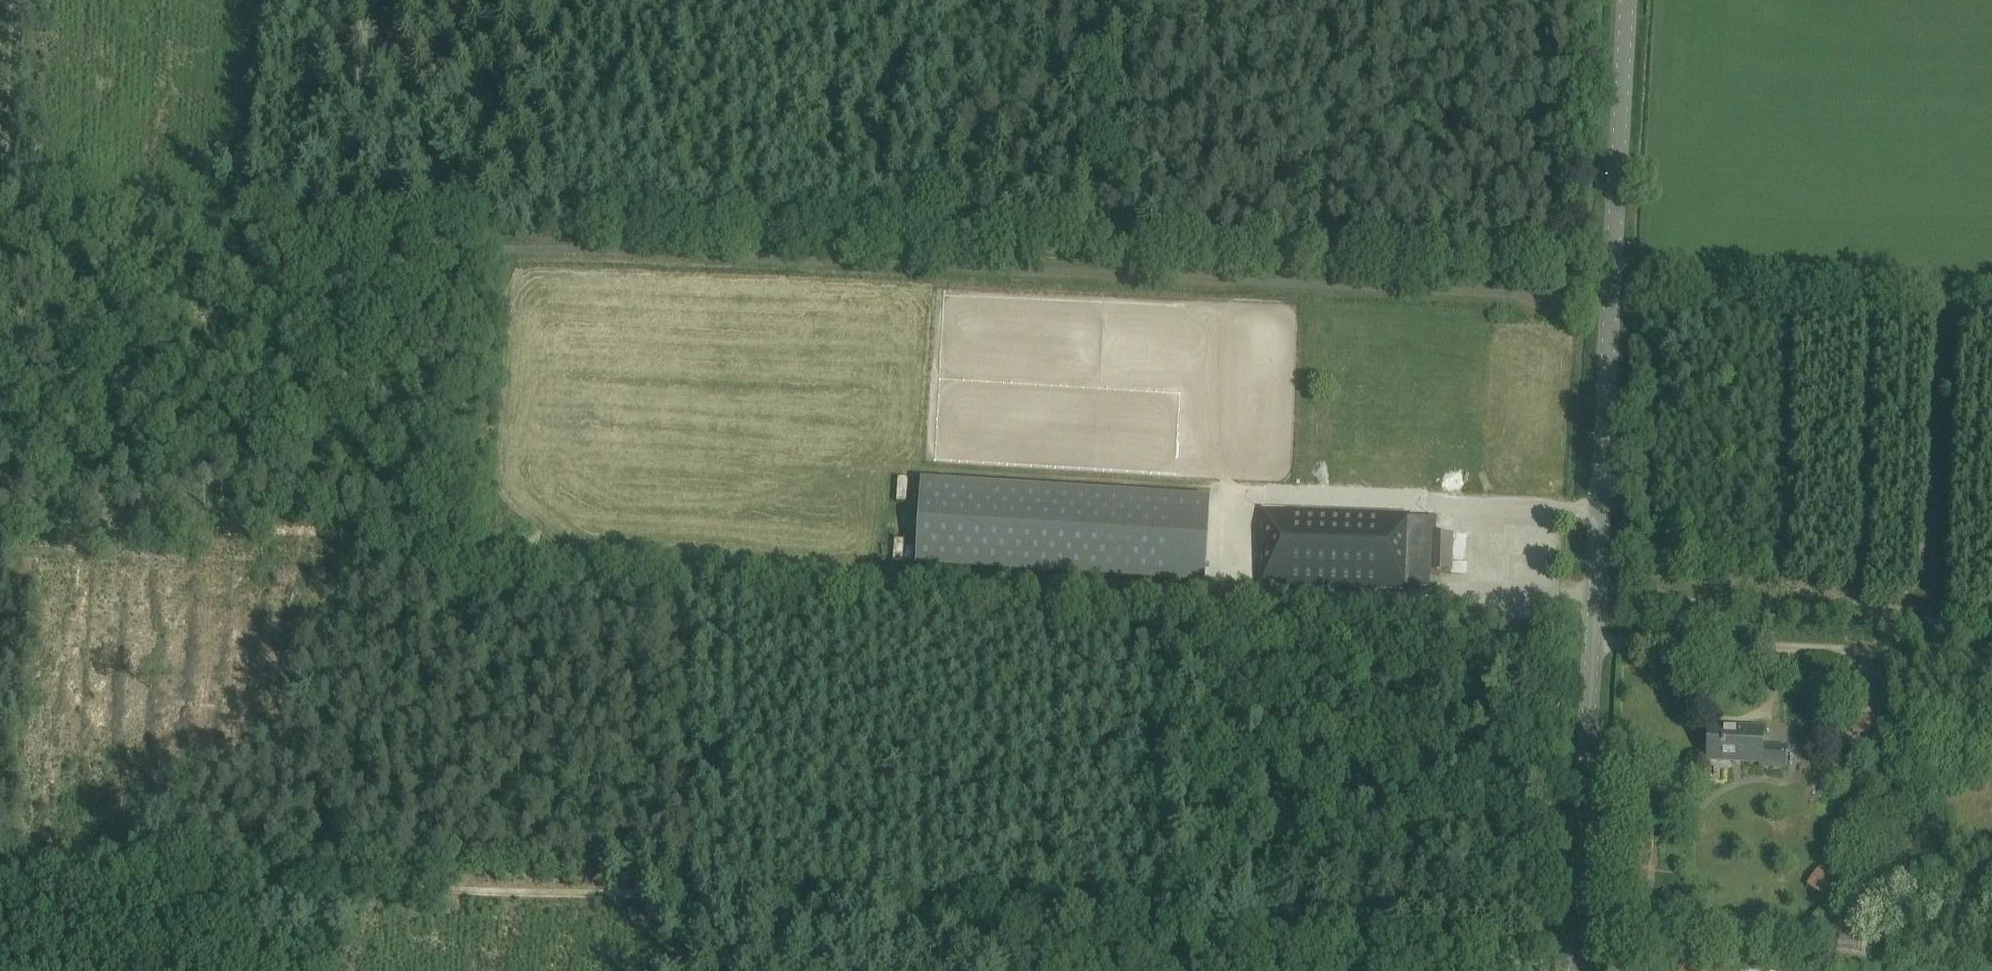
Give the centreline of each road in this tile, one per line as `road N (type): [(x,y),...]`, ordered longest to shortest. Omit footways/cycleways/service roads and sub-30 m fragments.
road 1 (tertiary): [(1574,970),(1627,0)]
road 2 (track): [(1991,661),(1591,640)]

